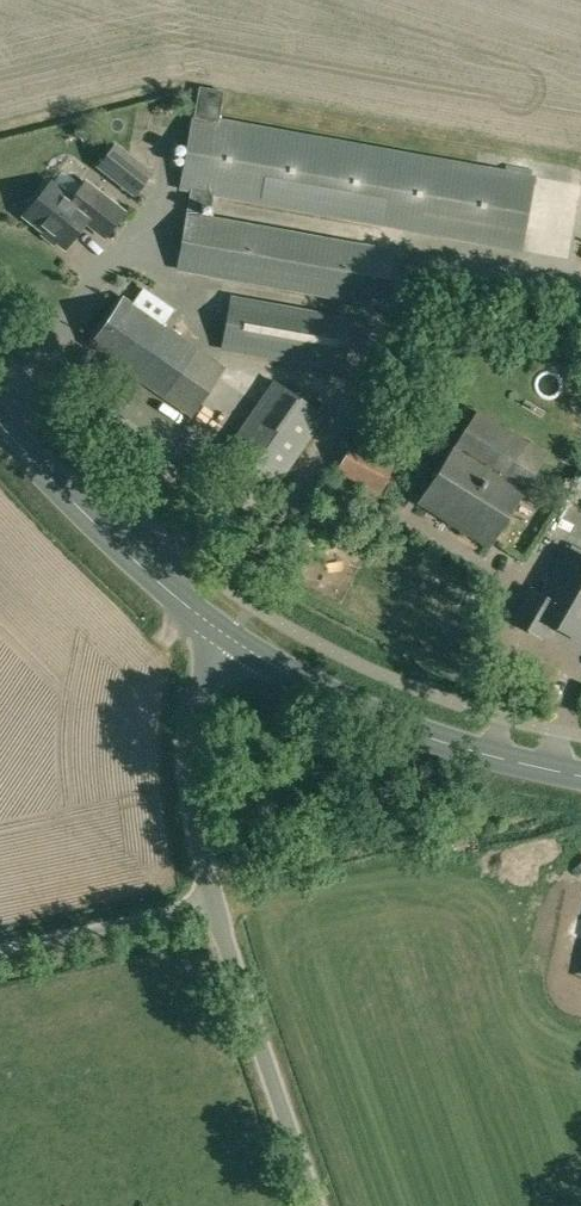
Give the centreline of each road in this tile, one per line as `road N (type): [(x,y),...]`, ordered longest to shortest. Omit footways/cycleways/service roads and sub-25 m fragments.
road 1 (secondary): [(580,777),(492,760),(361,713),(231,643)]
road 2 (secondary): [(231,643),(110,542),(0,428)]
road 3 (unclassified): [(315,1205),(211,908)]
road 4 (unclassified): [(211,908),(193,827),(190,760),(203,689),(231,643)]
road 5 (unclassified): [(0,951),(211,908)]

